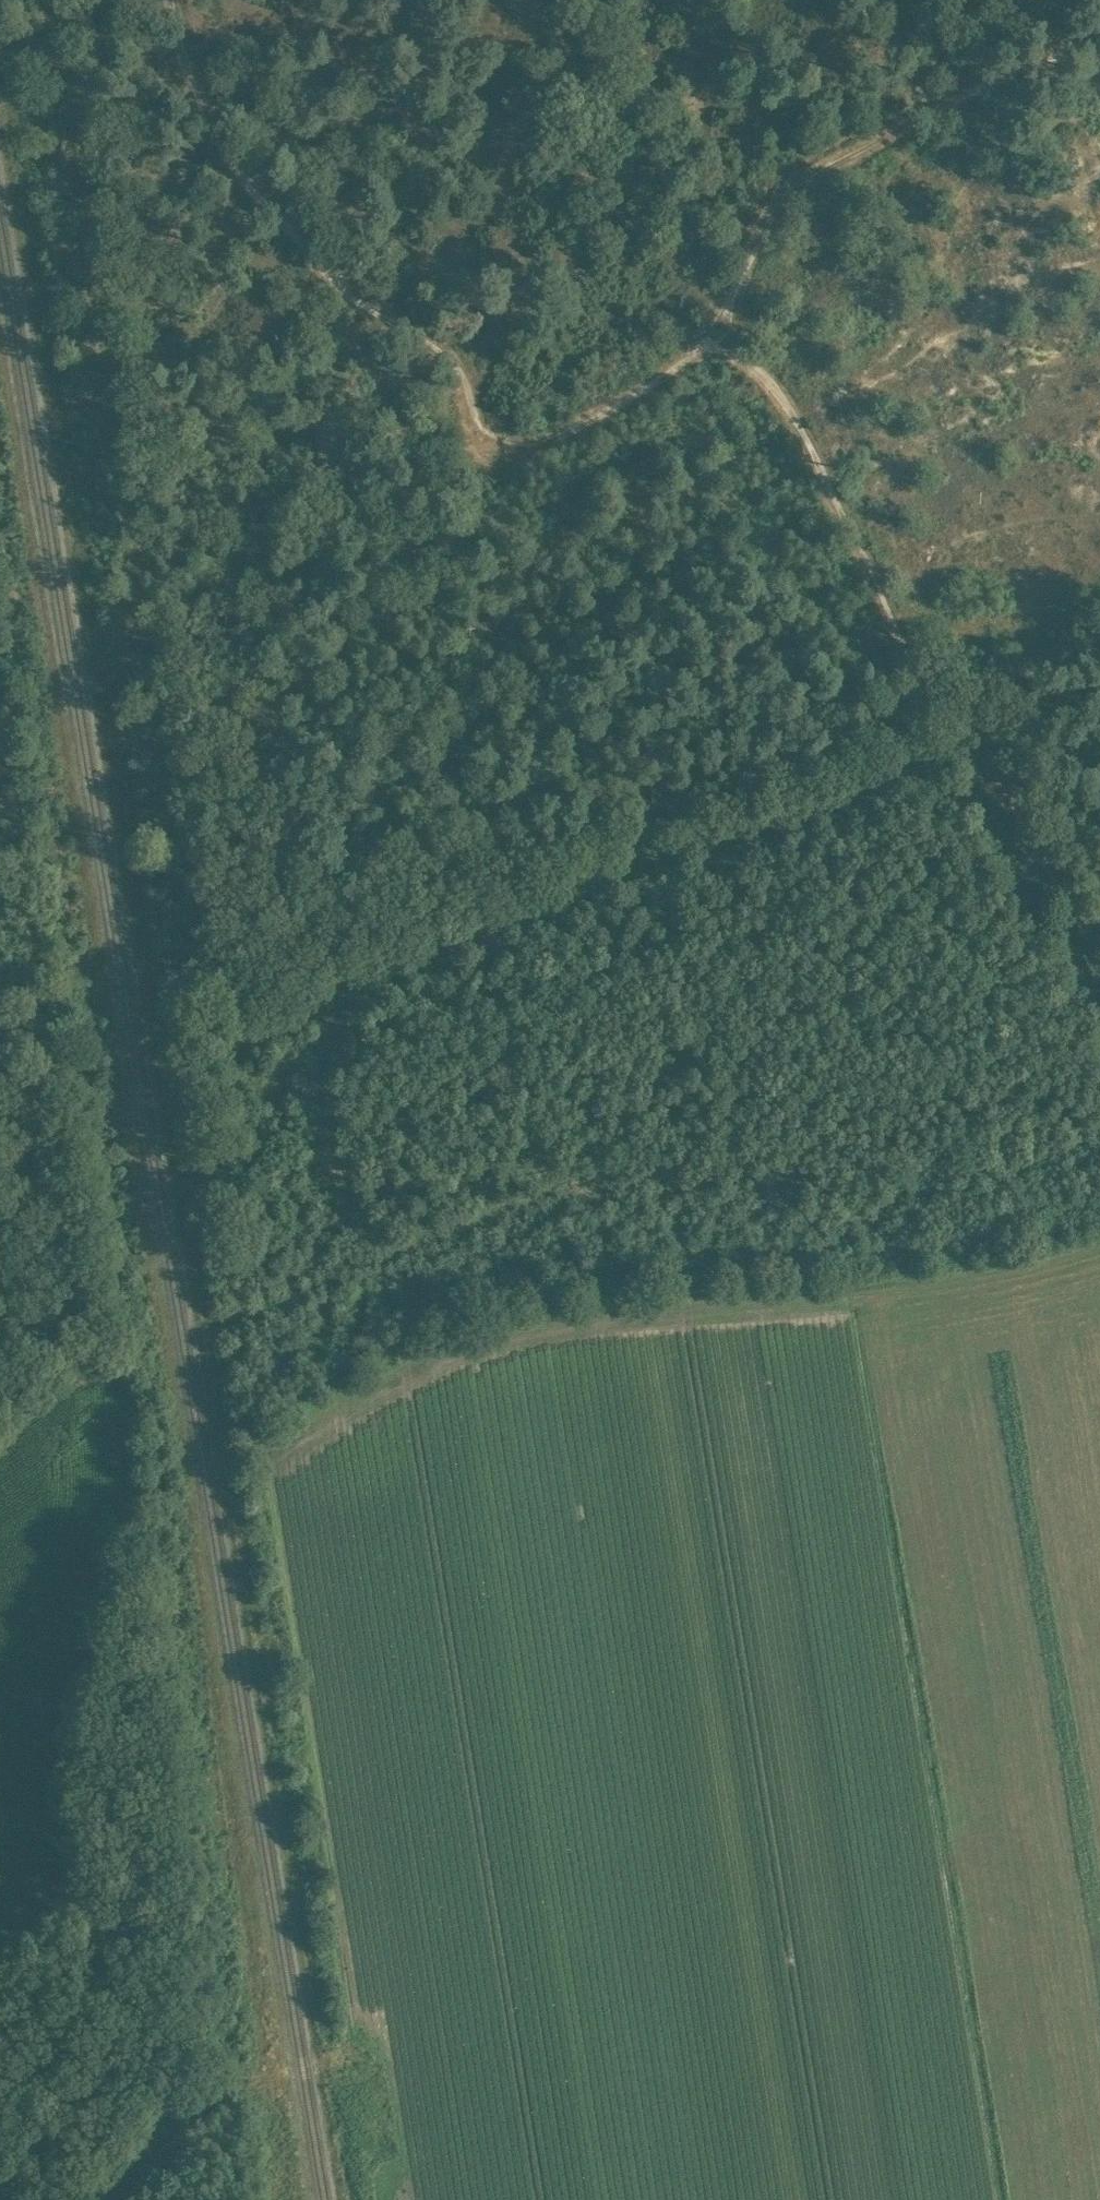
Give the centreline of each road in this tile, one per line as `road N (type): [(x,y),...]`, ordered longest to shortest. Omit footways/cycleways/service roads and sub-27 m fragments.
road 1 (track): [(717,337),(562,436),(528,446),(484,429),(455,364),(339,284),(239,175),(210,126),(171,0)]
road 2 (track): [(717,337),(756,363),(786,405),(901,632),(1099,960)]
road 3 (track): [(1099,61),(1023,68),(799,189),(744,270),(717,337)]

